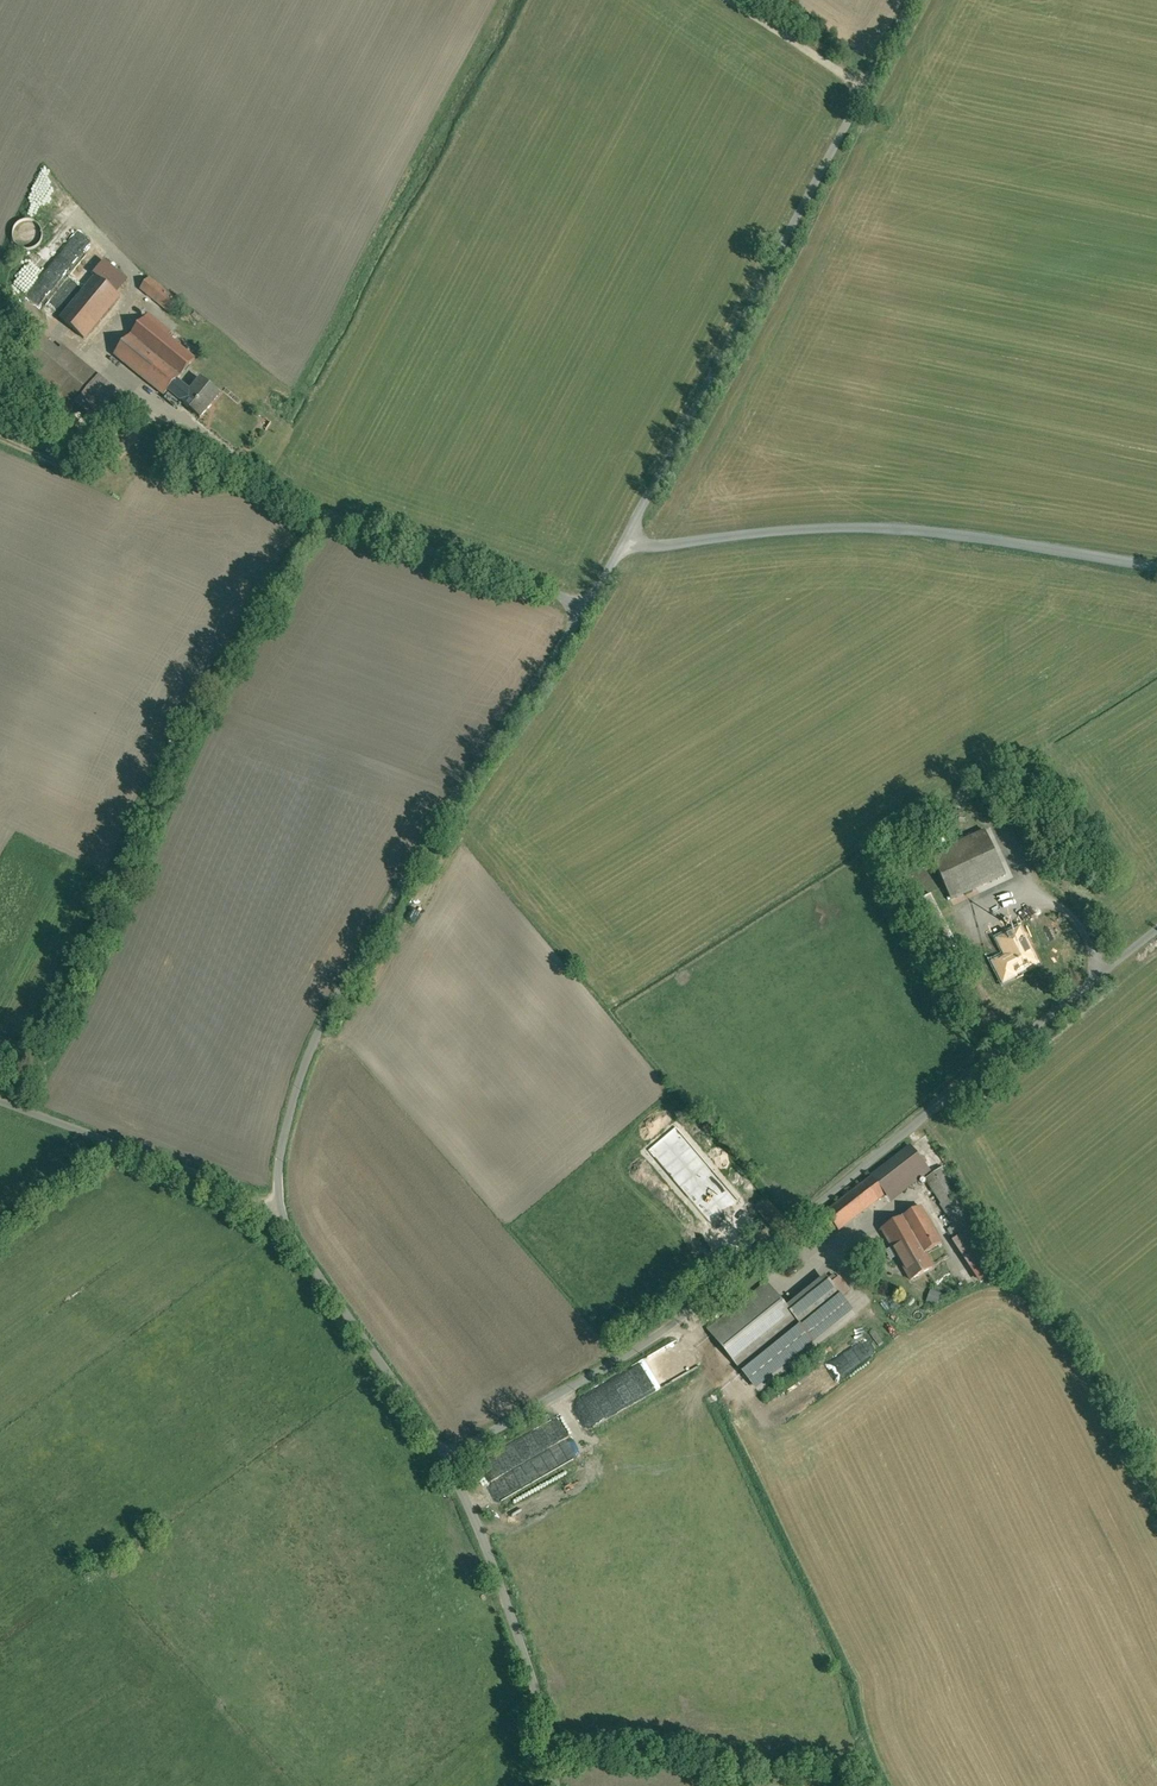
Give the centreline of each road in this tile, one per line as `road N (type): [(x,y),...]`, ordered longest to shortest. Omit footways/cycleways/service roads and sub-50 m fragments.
road 1 (track): [(1156,927),(669,1332),(444,1457)]
road 2 (unclassified): [(278,1216),(282,1136),(329,1005),(449,803),(584,610)]
road 3 (unclassified): [(278,1216),(444,1457),(508,1609),(541,1715),(551,1785)]
road 4 (unclassified): [(622,544),(909,0)]
road 5 (unclassified): [(584,610),(252,468),(90,356)]
road 6 (unclassified): [(622,544),(866,527),(1156,569)]
road 7 (unclassified): [(0,1104),(182,1170),(278,1216)]
road 8 (track): [(153,401),(122,460),(100,477),(85,479),(0,441)]
road 9 (track): [(858,94),(726,0)]
road 10 (unclassified): [(1097,975),(1069,910),(1045,896),(1006,847)]

